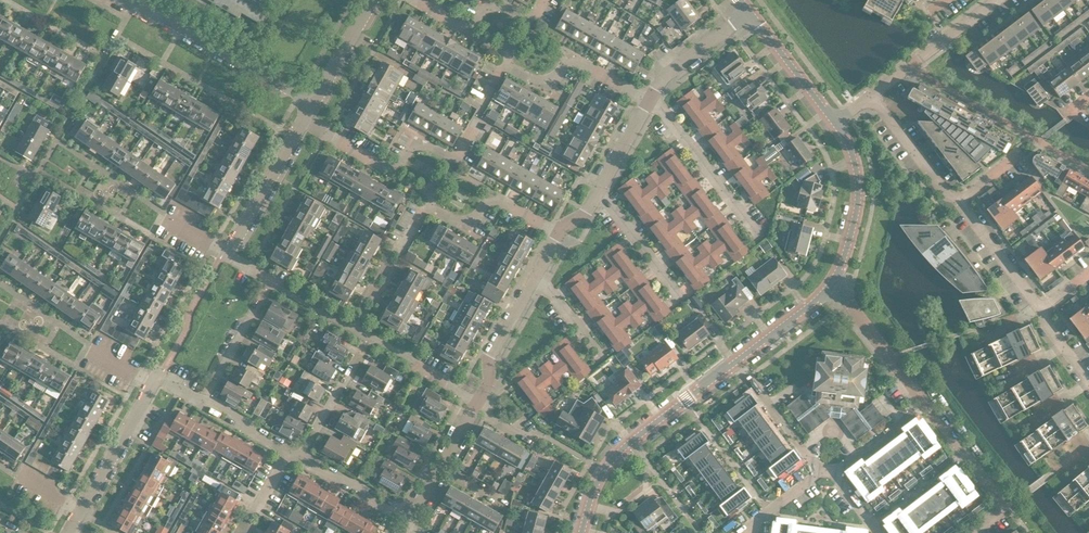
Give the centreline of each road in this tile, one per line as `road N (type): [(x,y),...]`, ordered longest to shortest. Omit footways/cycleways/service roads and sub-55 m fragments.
road 1 (residential): [(305,116),(395,170),(413,138),(453,156),(505,57)]
road 2 (tertiary): [(581,532),(593,492),(615,455),(736,361)]
road 3 (residential): [(311,103),(120,0)]
road 4 (residential): [(402,247),(426,202),(456,219),(502,206),(556,236)]
road 5 (residential): [(472,409),(489,353),(556,236)]
road 6 (residential): [(650,100),(587,61),(565,62),(552,83),(505,57)]
road 7 (tertiary): [(833,283),(858,198),(855,164),(834,121)]
road 8 (unclassified): [(73,532),(154,386)]
road 9 (residential): [(926,408),(1002,511),(975,532)]
road 10 (residential): [(224,253),(305,116)]
road 11 (residential): [(869,96),(994,0)]
road 12 (residential): [(926,408),(833,283)]
road 13 (residential): [(1041,316),(954,202)]
road 14 (residential): [(736,212),(650,100)]
road 15 (residential): [(821,472),(736,361)]
road 16 (residential): [(302,460),(367,338)]
road 17 (tertiary): [(834,121),(749,12)]
road 18 (residential): [(954,202),(869,96)]
road 19 (residential): [(650,100),(680,61),(749,12)]
road 20 (residential): [(203,402),(265,290)]
road 21 (residential): [(675,292),(602,190)]
road 22 (tertiary): [(736,361),(833,283)]
road 23 (residential): [(408,523),(302,460)]

